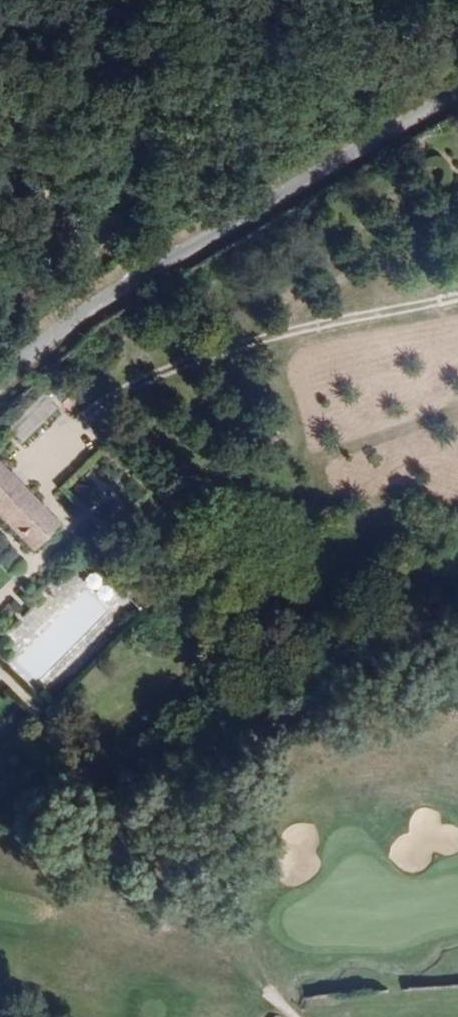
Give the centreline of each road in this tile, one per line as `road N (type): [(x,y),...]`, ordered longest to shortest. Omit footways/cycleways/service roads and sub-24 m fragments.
road 1 (residential): [(457,97),(78,324),(0,397)]

